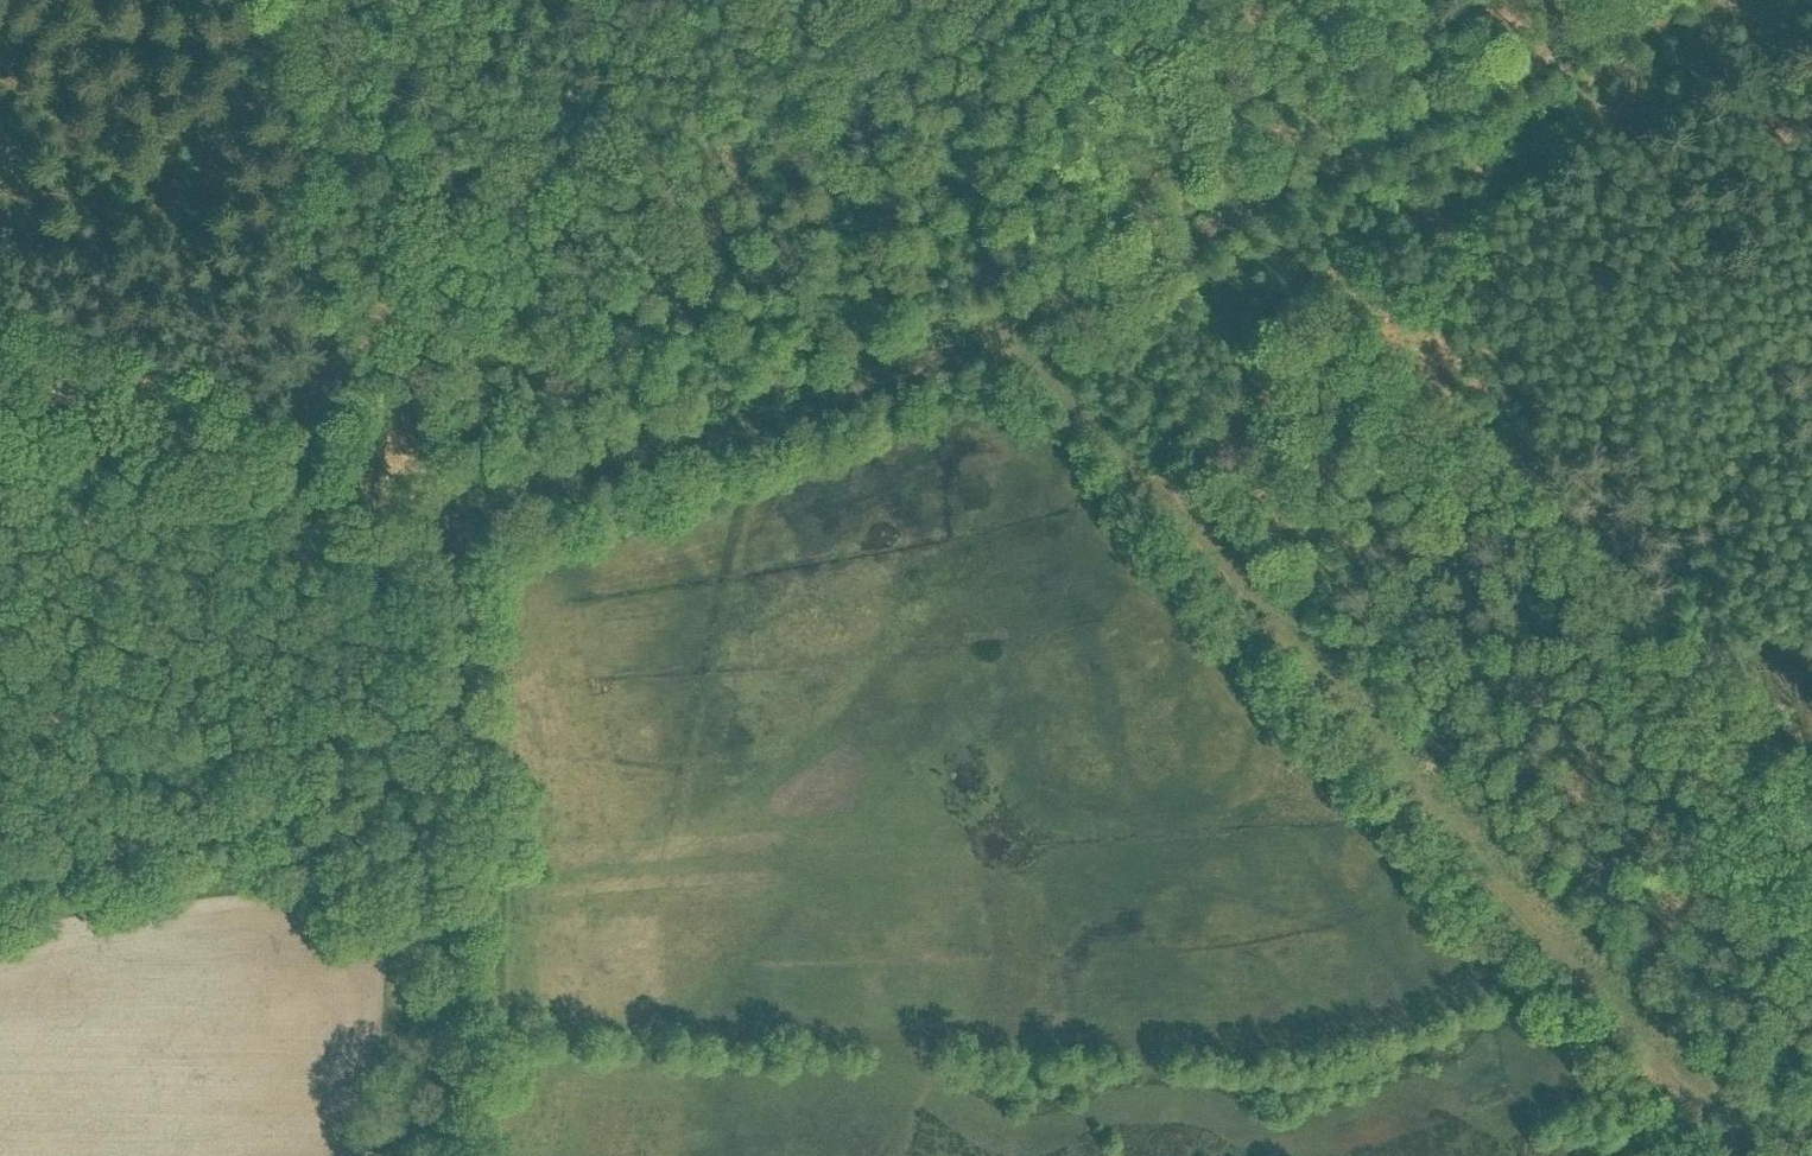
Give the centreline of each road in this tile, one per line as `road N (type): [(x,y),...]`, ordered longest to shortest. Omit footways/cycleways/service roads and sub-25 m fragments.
road 1 (track): [(0,883),(453,773),(462,533),(488,517),(1011,339),(1437,116)]
road 2 (track): [(273,0),(317,484)]
road 3 (track): [(0,391),(462,533)]
road 4 (track): [(451,1155),(453,773)]
road 5 (track): [(1437,116),(1662,0)]

